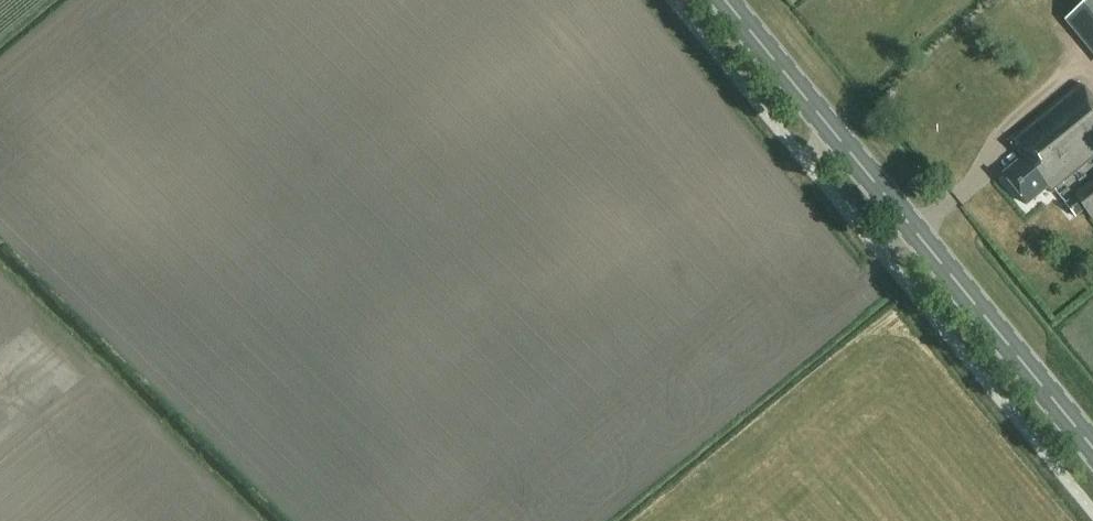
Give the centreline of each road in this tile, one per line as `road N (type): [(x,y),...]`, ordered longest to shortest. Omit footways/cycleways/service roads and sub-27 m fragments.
road 1 (secondary): [(1092,448),(726,0)]

